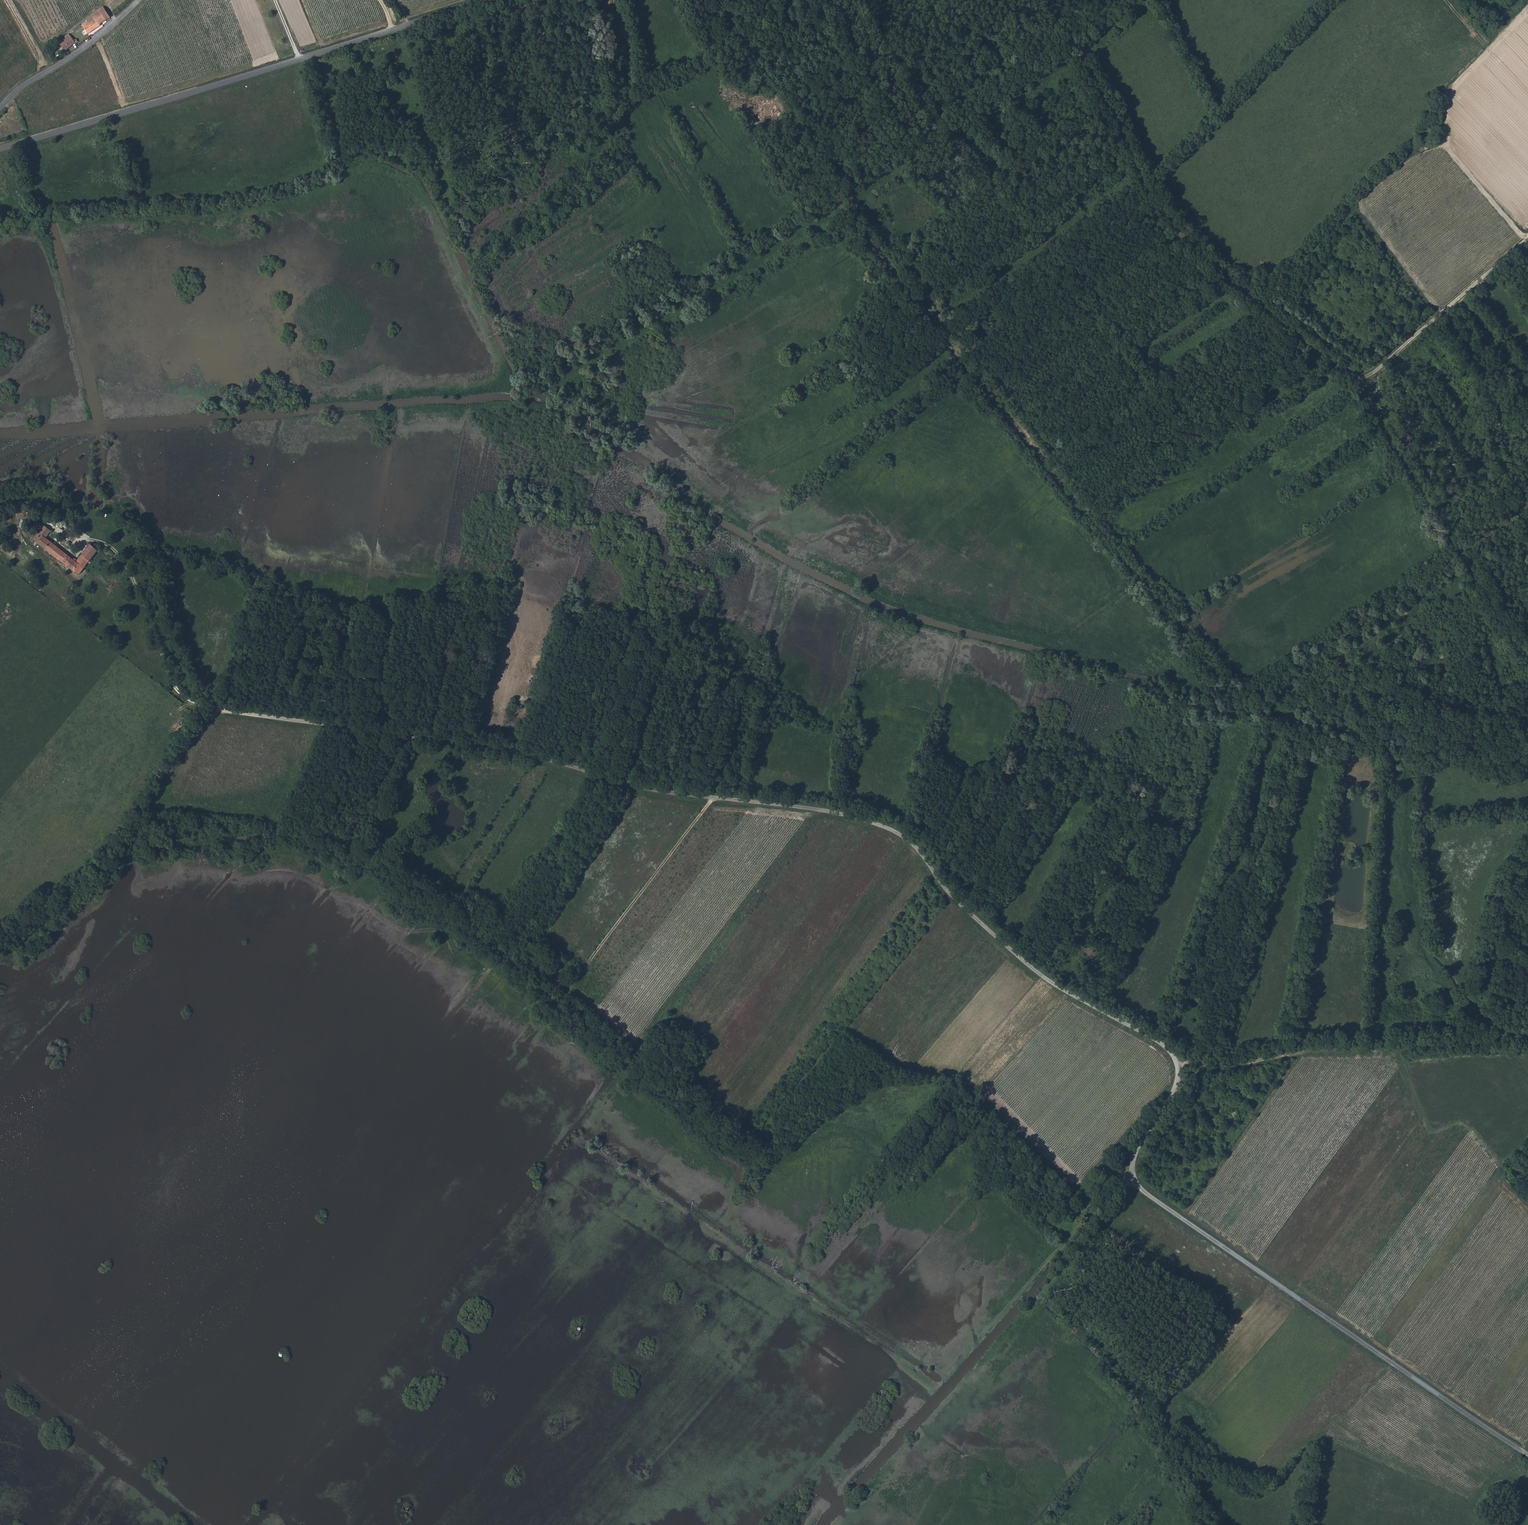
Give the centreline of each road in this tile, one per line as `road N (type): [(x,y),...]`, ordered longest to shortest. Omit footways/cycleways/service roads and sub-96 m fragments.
road 1 (tertiary): [(0,148),(497,0)]
road 2 (track): [(1133,1166),(1081,1216),(933,1390)]
road 3 (track): [(1178,1067),(1394,1050)]

